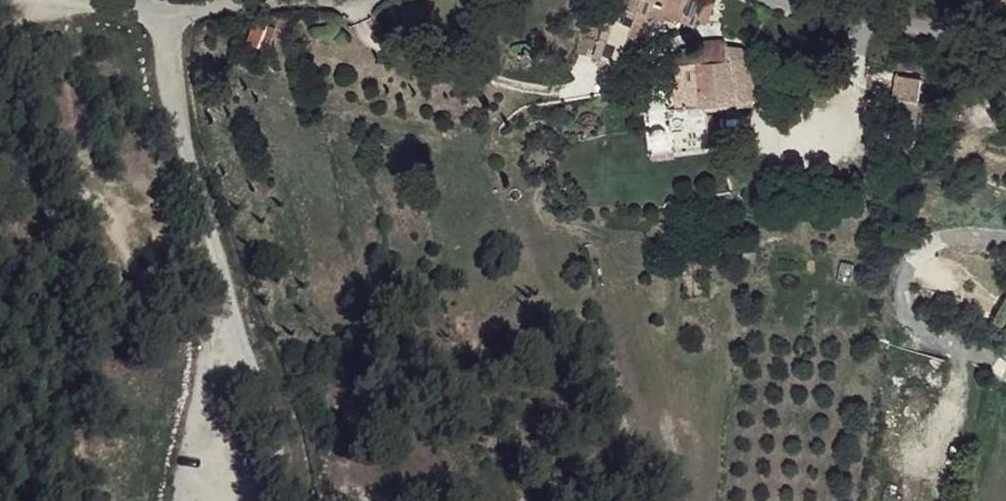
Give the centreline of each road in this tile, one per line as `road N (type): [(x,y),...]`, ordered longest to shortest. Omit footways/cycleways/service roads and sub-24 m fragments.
road 1 (residential): [(280,500),(281,473),(170,98),(163,13)]
road 2 (unclassified): [(163,13),(374,0)]
road 3 (unclassified): [(824,0),(1005,48)]

